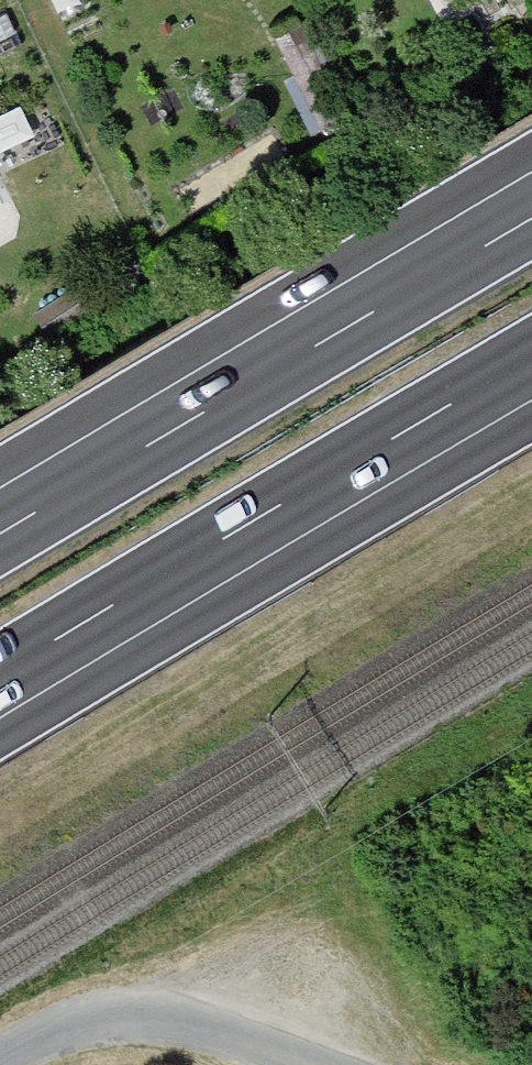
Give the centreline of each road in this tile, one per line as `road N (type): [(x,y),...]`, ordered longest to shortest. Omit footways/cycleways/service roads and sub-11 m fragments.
road 1 (motorway): [(0,675),(531,359)]
road 2 (motorway): [(531,218),(0,533)]
road 3 (unclassified): [(295,1064),(159,1021),(105,1018),(50,1033),(0,1062)]

